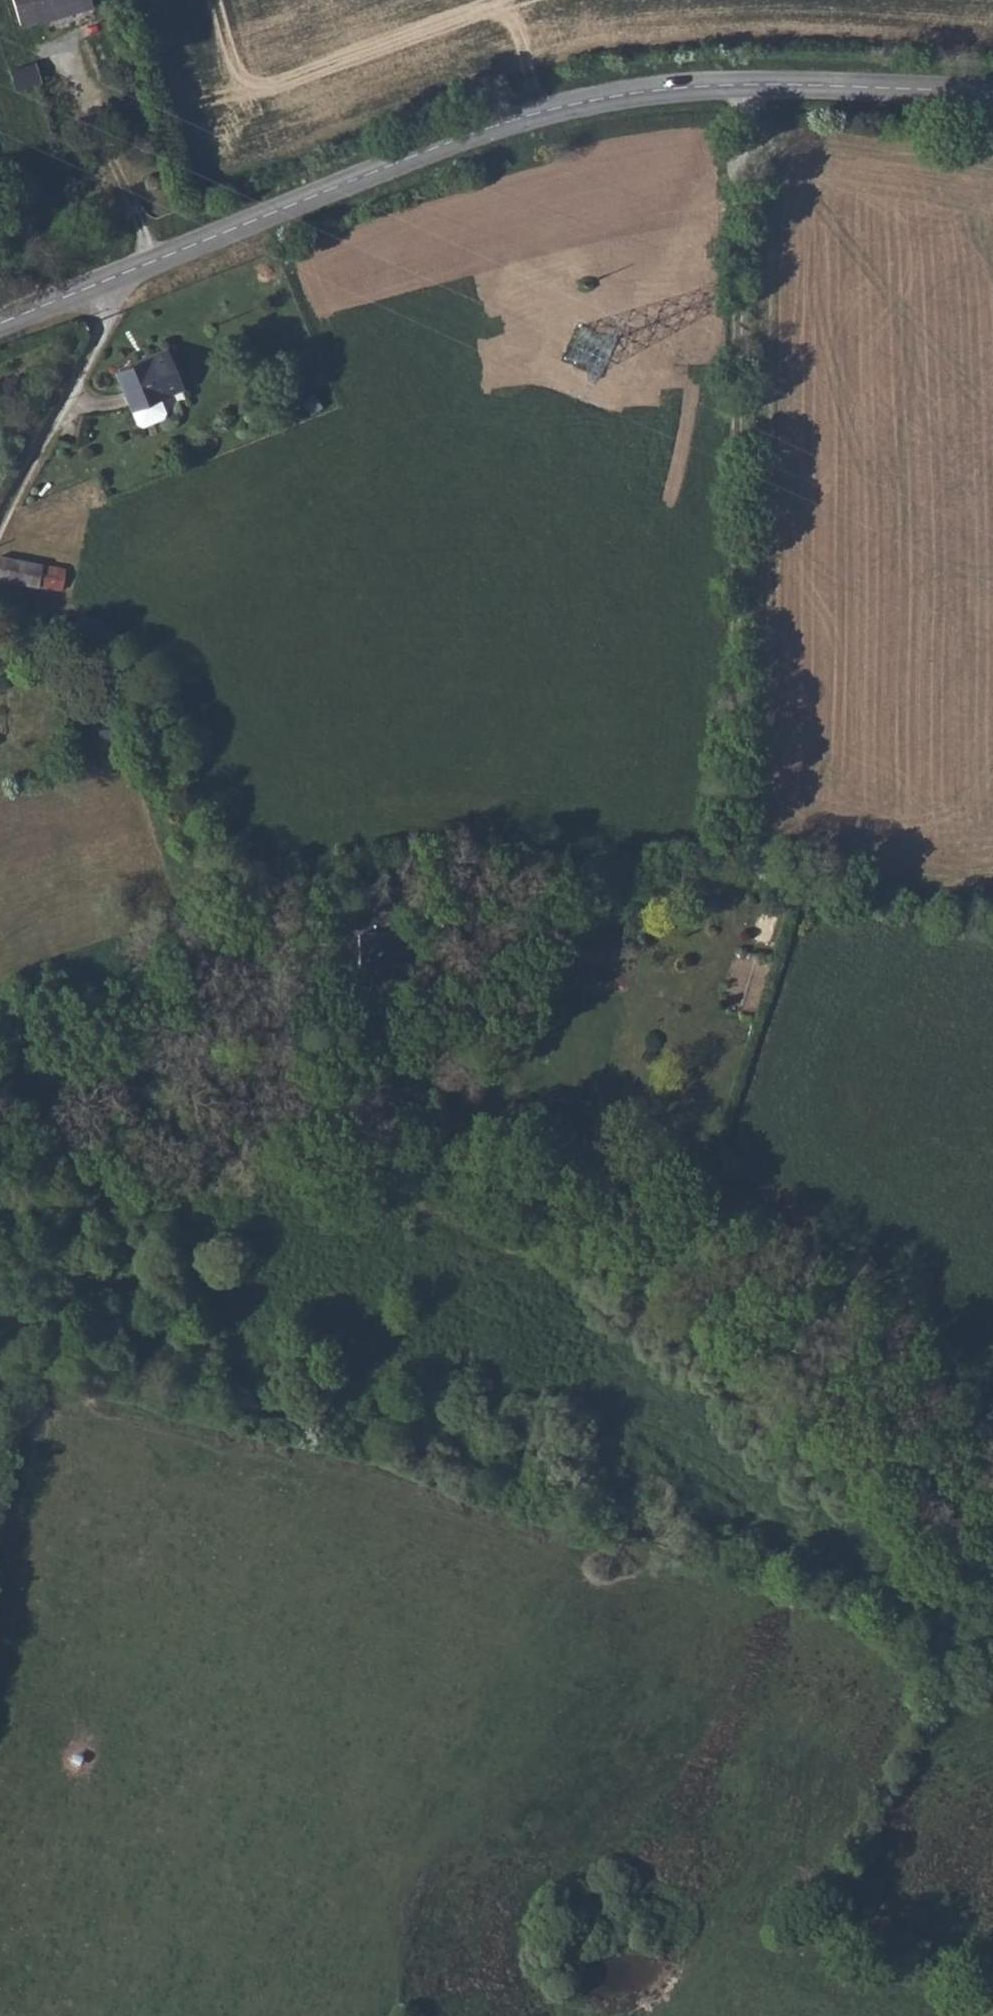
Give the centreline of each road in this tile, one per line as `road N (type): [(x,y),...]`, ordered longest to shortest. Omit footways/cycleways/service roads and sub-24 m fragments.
road 1 (secondary): [(0,325),(448,143),(547,110),(757,85),(992,94)]

